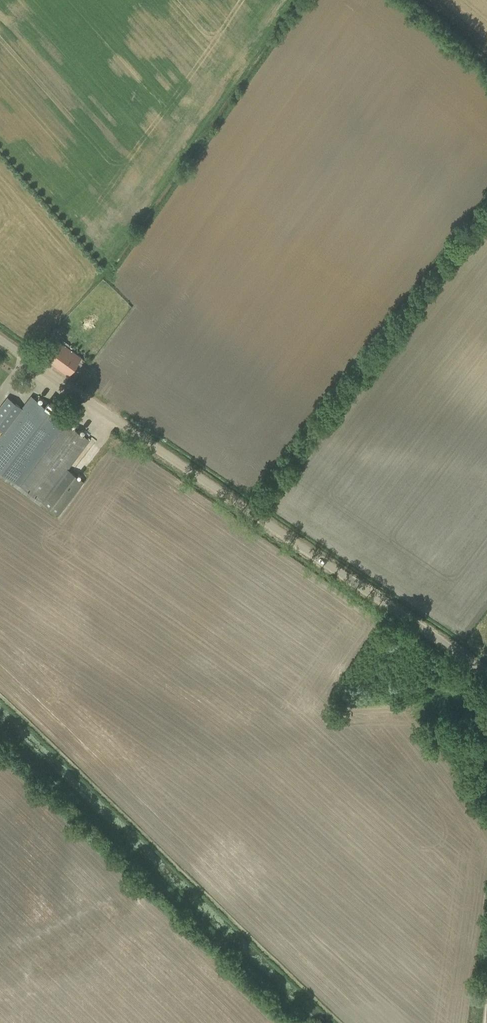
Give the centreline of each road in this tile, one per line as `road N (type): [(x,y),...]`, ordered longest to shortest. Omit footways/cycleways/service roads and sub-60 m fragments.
road 1 (unclassified): [(486,679),(0,337)]

